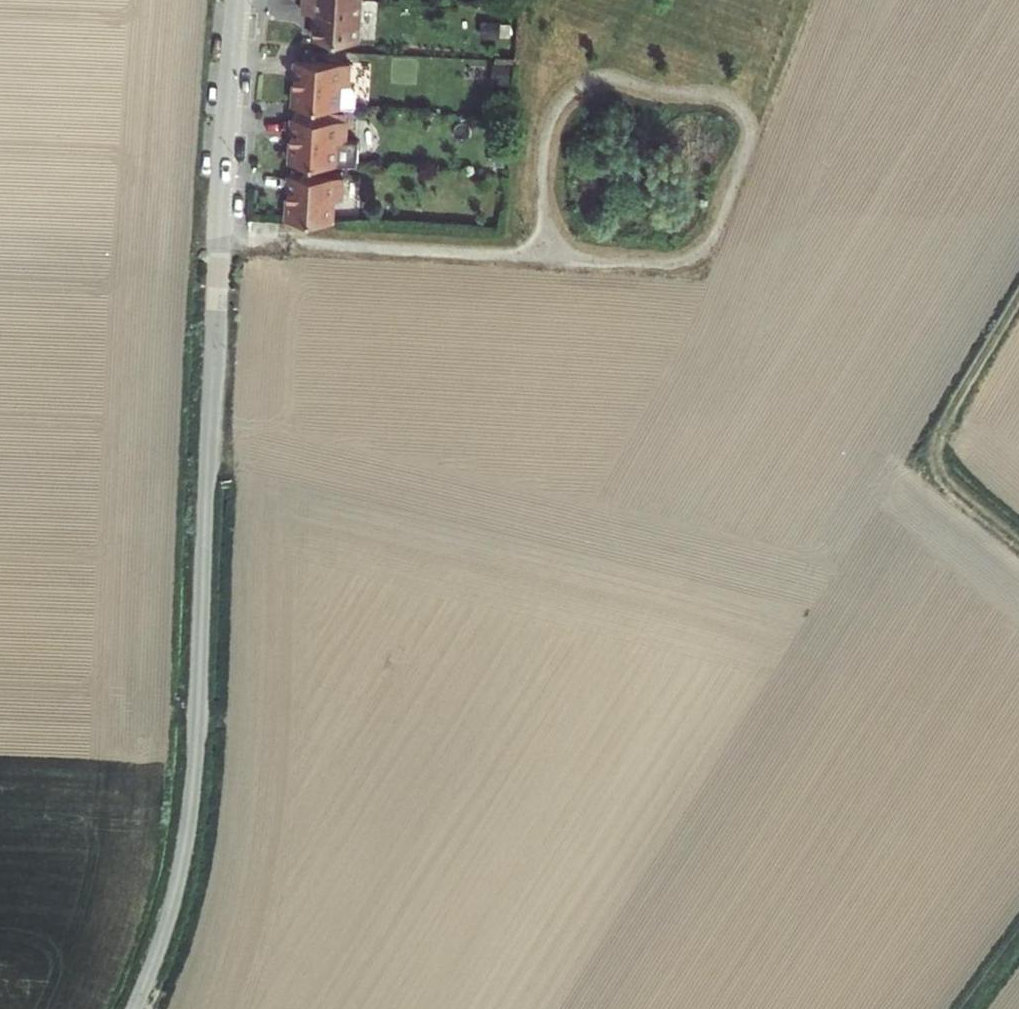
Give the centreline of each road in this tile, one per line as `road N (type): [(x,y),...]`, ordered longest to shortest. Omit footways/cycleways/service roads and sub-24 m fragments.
road 1 (tertiary): [(134,1008),(171,906),(193,780),(241,0)]
road 2 (track): [(1018,294),(934,454),(945,487),(1018,545)]

